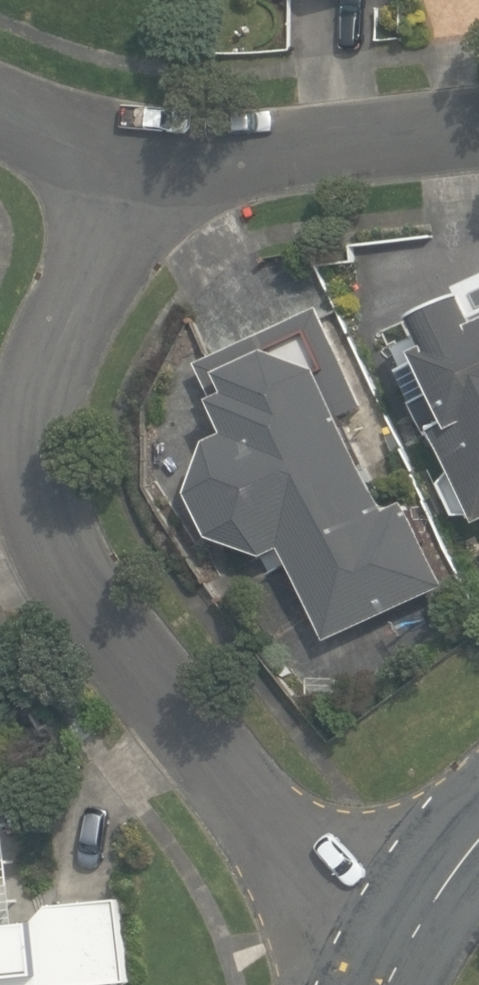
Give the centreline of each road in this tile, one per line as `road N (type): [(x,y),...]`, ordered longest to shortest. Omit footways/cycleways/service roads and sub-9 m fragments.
road 1 (residential): [(419,934),(318,879),(82,604),(51,535),(36,461),(40,402),(56,342),(124,179)]
road 2 (residential): [(478,133),(209,155),(124,179)]
road 3 (residential): [(124,179),(49,129),(0,109)]

